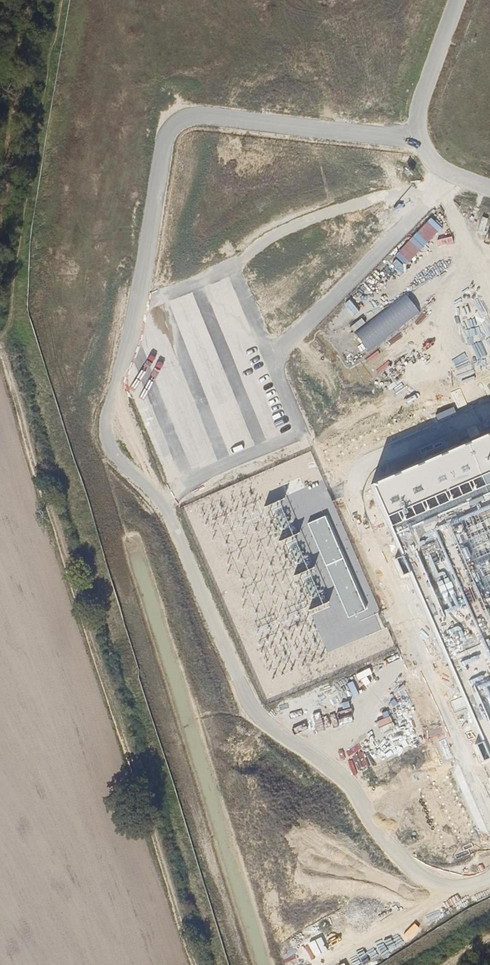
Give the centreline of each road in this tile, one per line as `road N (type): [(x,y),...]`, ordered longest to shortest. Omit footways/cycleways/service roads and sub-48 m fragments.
road 1 (track): [(3,345),(199,964)]
road 2 (track): [(58,0),(0,344)]

